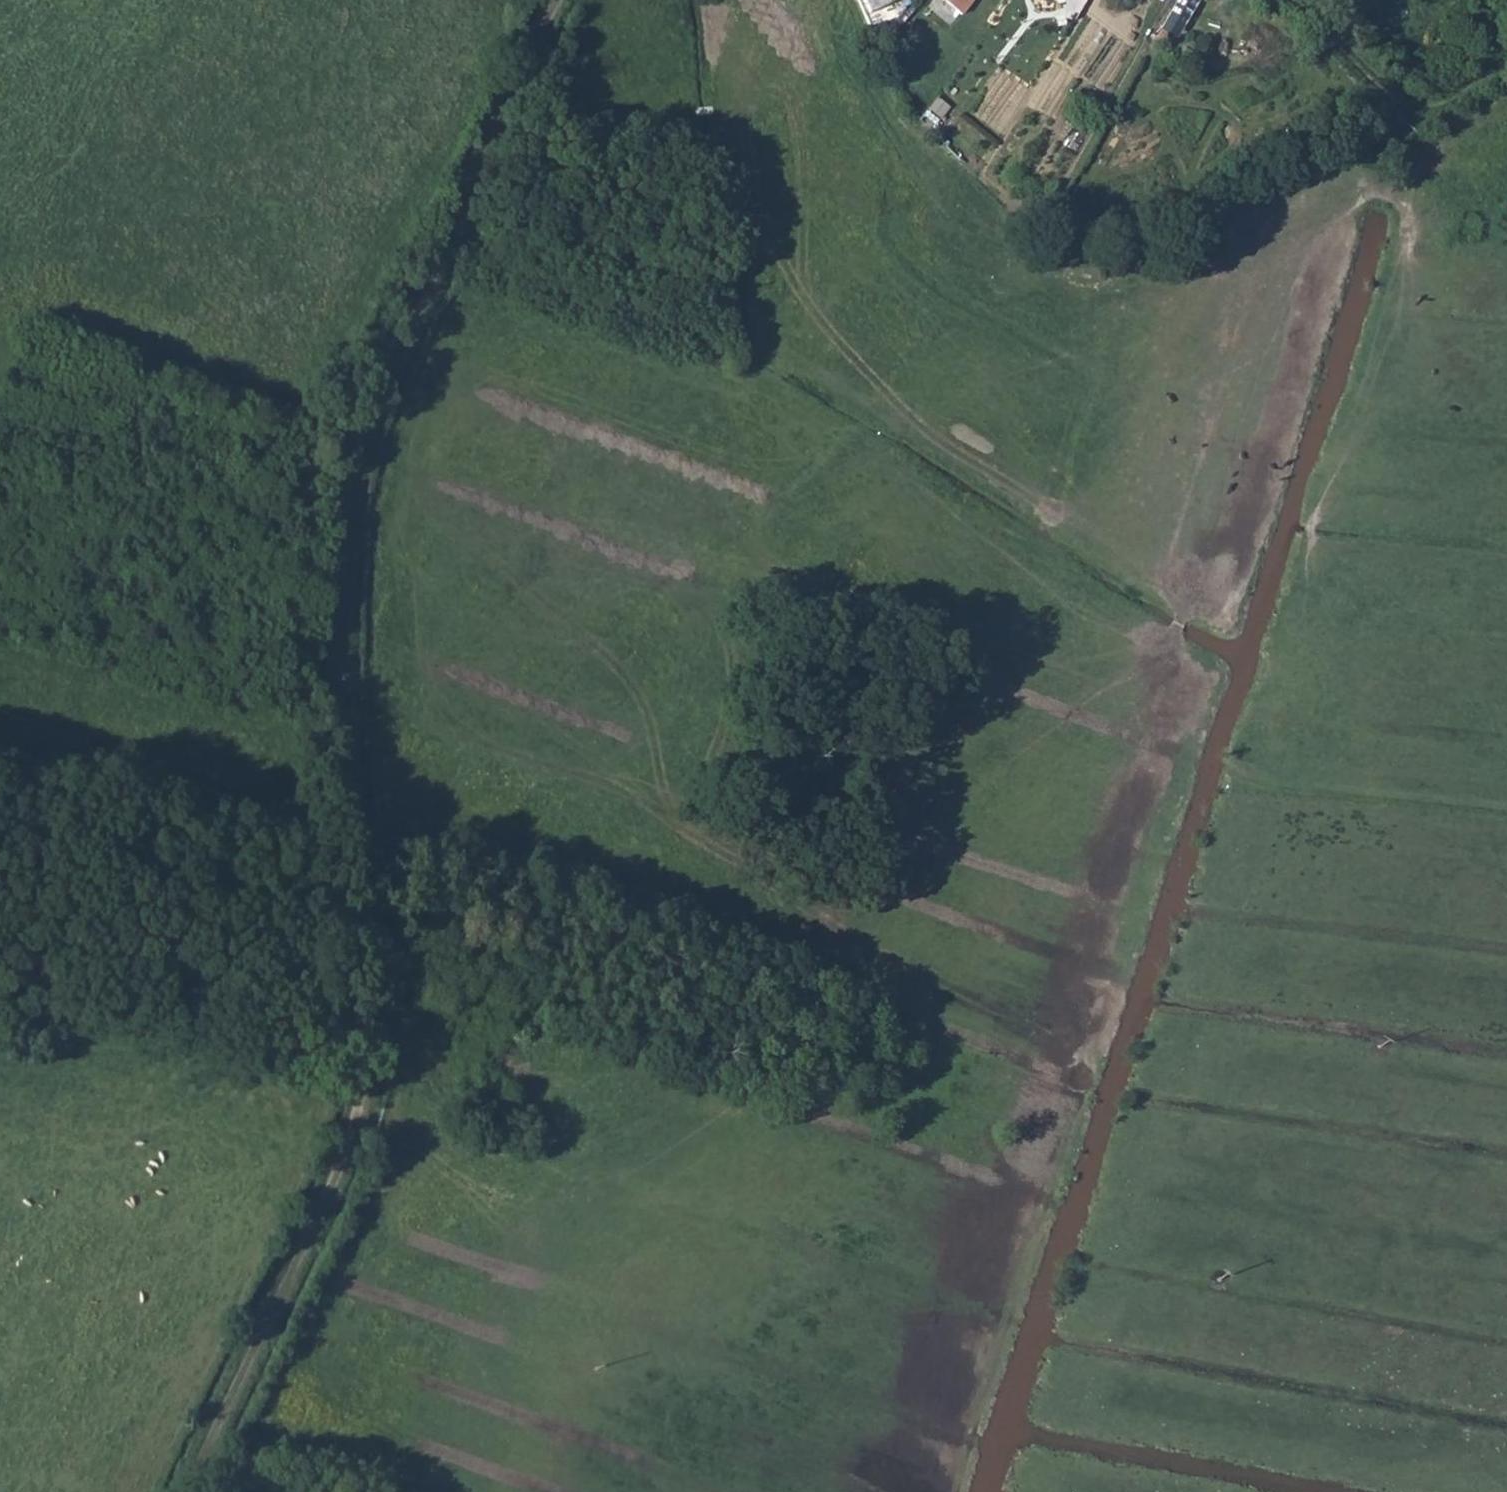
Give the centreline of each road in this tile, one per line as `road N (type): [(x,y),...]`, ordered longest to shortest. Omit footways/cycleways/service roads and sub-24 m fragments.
road 1 (track): [(185,1491),(338,1177),(376,1059),(378,930),(339,701),(360,452),(563,0)]
road 2 (track): [(1506,57),(1436,101),(1404,96),(1305,0)]

